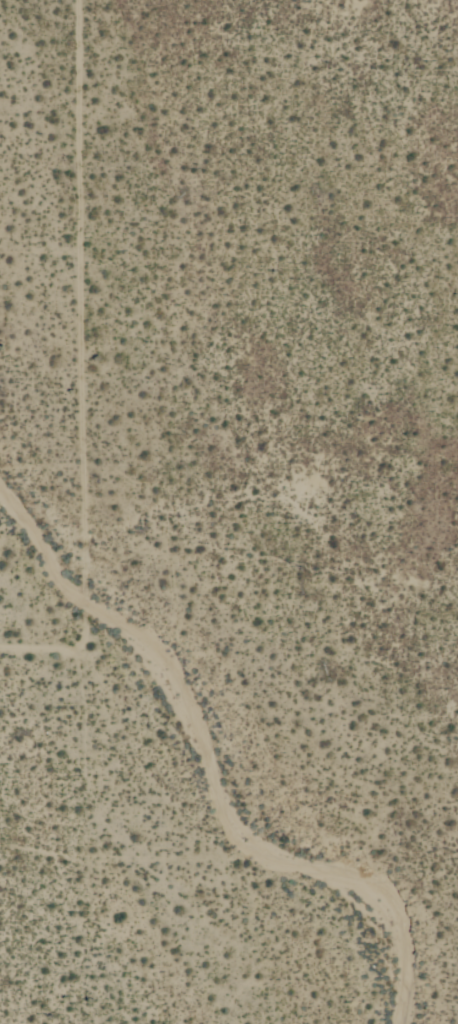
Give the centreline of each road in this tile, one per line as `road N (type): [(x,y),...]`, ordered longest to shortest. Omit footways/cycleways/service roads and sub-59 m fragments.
road 1 (track): [(71,0),(88,647)]

